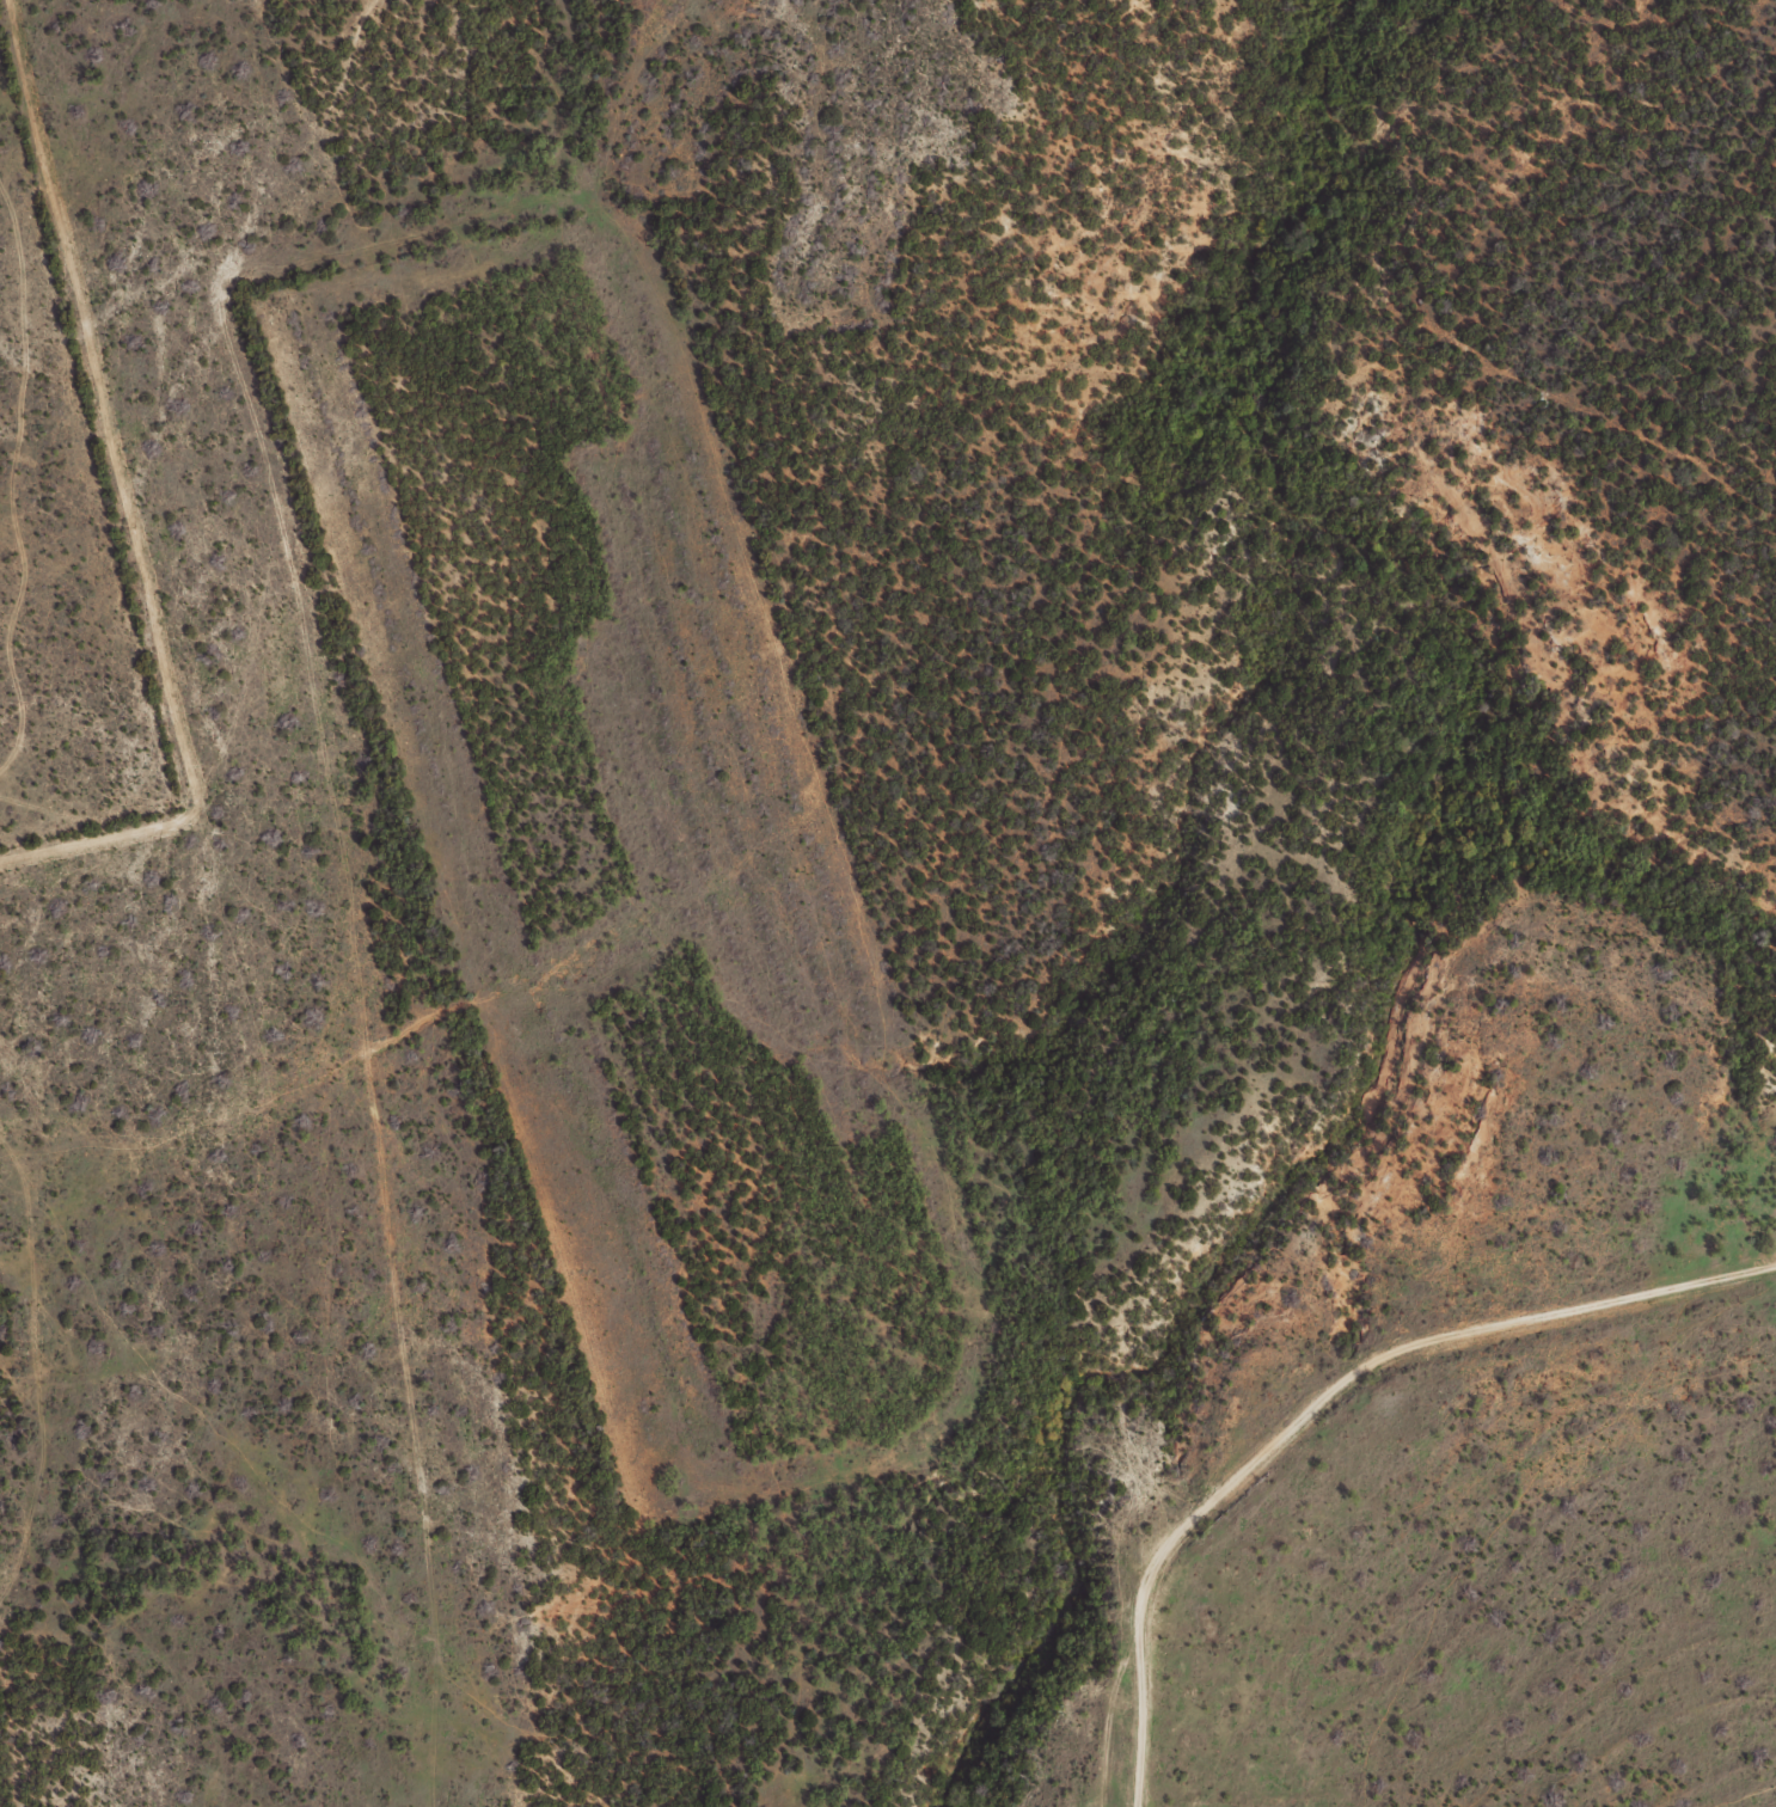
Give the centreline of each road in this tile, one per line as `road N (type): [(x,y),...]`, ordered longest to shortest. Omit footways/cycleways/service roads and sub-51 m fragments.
road 1 (track): [(374,0),(336,50),(243,247),(261,501),(278,544),(272,659),(225,724),(225,827),(326,924),(350,991),(326,1082),(302,1105),(104,1105),(0,1075)]
road 2 (residential): [(1775,1264),(1416,1339),(1359,1367),(1175,1527),(1151,1563),(1140,1598),(1133,1806)]
road 3 (residential): [(343,1806),(356,1552),(302,1105)]
road 4 (residential): [(1104,1806),(1109,1707),(1139,1631)]

